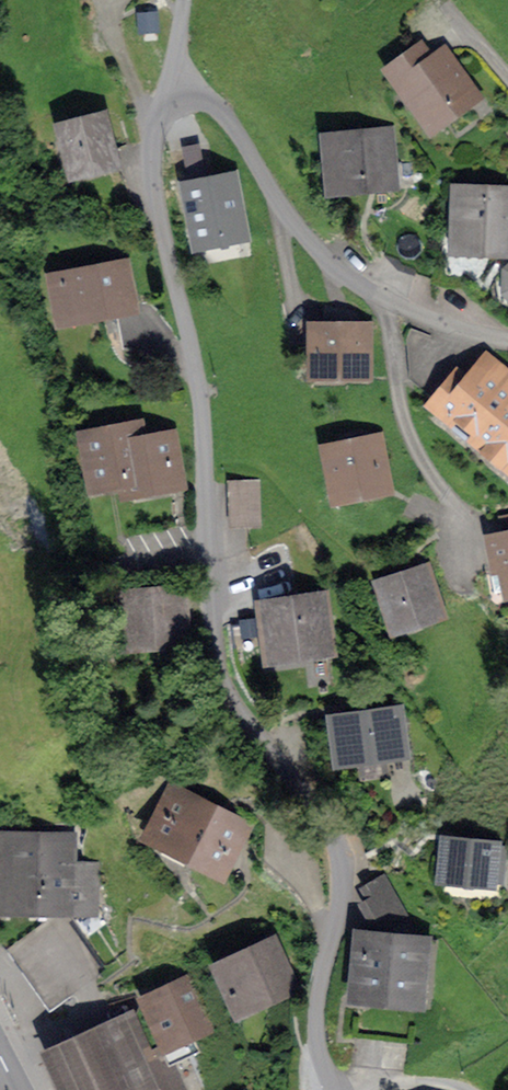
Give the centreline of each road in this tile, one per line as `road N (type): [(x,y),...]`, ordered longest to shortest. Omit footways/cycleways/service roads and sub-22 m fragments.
road 1 (unclassified): [(334,1089),(316,1021),(341,851),(227,675),(211,570),(203,415),(152,160),(154,119),(170,89)]
road 2 (residential): [(170,89),(209,103),(236,128),(311,244),(387,302)]
road 3 (residential): [(387,302),(409,433),(452,505),(481,532)]
road 4 (residential): [(387,302),(507,341)]

